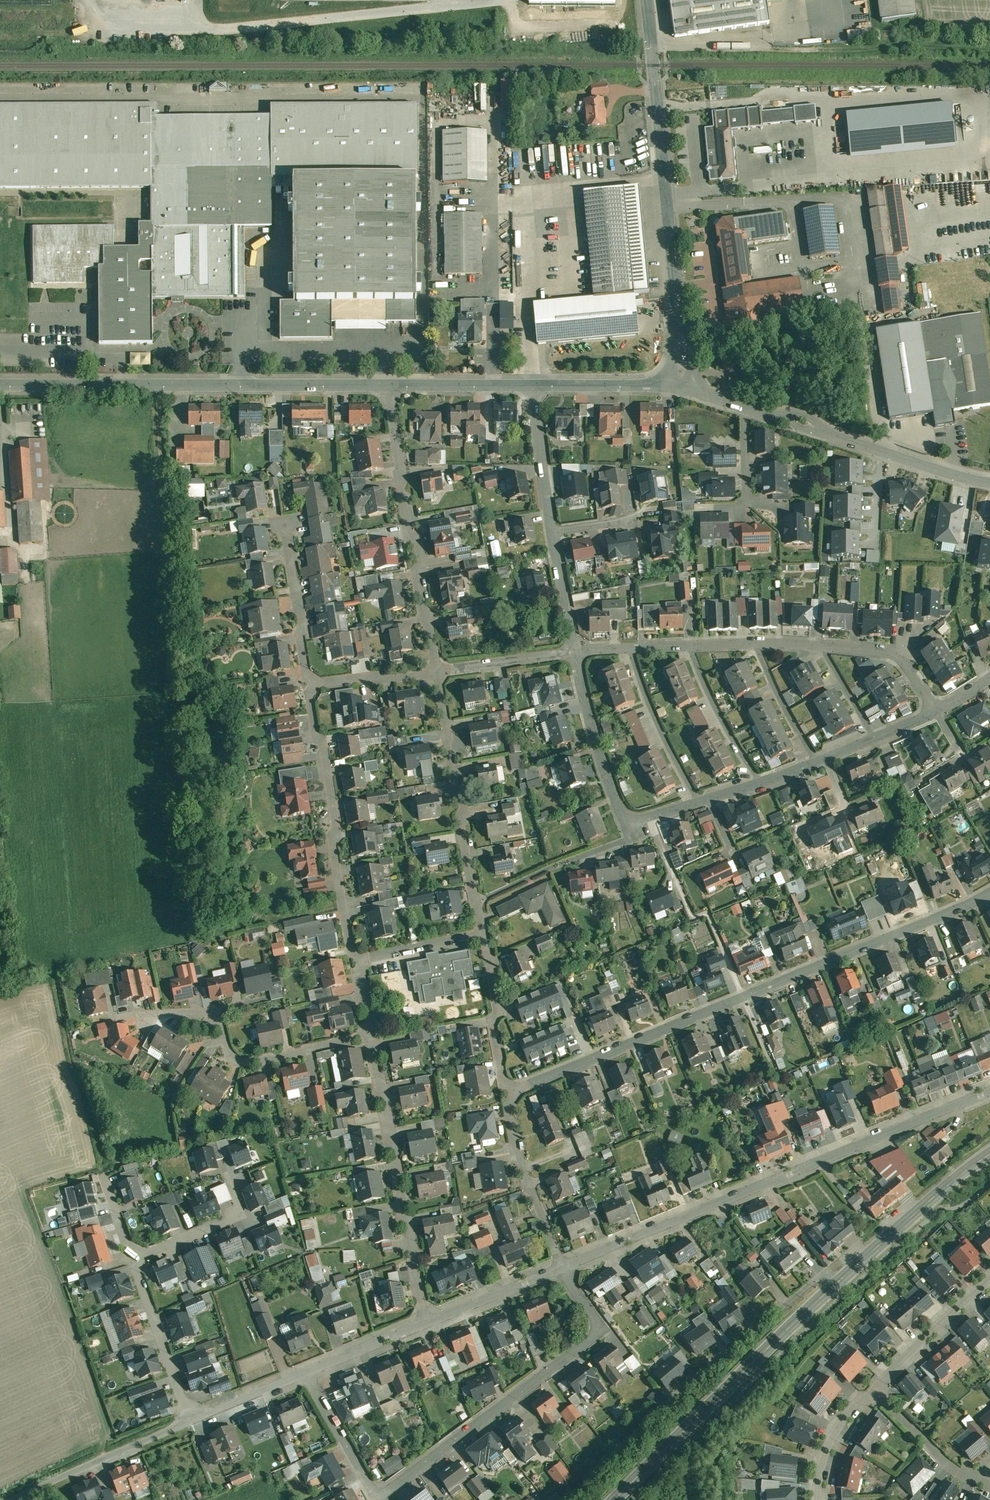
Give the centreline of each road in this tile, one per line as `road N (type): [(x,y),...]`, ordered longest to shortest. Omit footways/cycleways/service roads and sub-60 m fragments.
road 1 (residential): [(989,893),(507,1093)]
road 2 (tertiary): [(619,1499),(789,1329),(988,1155)]
road 3 (residential): [(989,1090),(563,1266)]
road 4 (unclassified): [(646,0),(682,389)]
road 5 (residential): [(0,379),(390,385)]
road 6 (residential): [(563,1266),(600,1333),(378,1498)]
road 7 (residential): [(682,389),(989,483)]
road 8 (residential): [(370,1036),(428,1325)]
road 9 (residential): [(438,669),(390,385)]
road 10 (residential): [(310,685),(357,958)]
road 11 (residential): [(145,1021),(217,1014),(231,1056),(245,1064),(370,1036)]
road 12 (residential): [(478,901),(438,669)]
road 13 (residential): [(563,1266),(528,1182),(507,1093)]
road 14 (residential): [(575,651),(627,824)]
road 15 (residential): [(478,901),(629,837),(627,824)]
road 16 (residential): [(701,802),(657,725),(630,648)]
road 17 (residential): [(135,1262),(190,1422)]
road 18 (residential): [(286,526),(310,685)]
road 19 (residential): [(507,1093),(483,934)]
road 20 (residential): [(872,1389),(989,1285)]
road 21 (residential): [(759,784),(689,645)]
road 22 (residential): [(531,386),(682,389)]
road 23 (residential): [(190,1422),(54,1484)]
road 24 (residential): [(563,1266),(428,1325)]
road 25 (residential): [(531,386),(552,531)]
road 26 (residential): [(823,647),(896,656),(937,711)]
road 27 (residential): [(390,385),(531,386)]
road 28 (residential): [(378,1498),(309,1376)]
road 29 (residential): [(438,669),(575,651)]
road 30 (residential): [(817,762),(757,643)]
road 31 (residential): [(872,1389),(968,1477)]
road 32 (residential): [(428,1325),(309,1376)]
road 33 (residential): [(310,685),(438,669)]
road 34 (residential): [(357,958),(483,934)]
road 35 (residential): [(309,1376),(190,1422)]
road 36 (residential): [(819,1499),(831,1441),(872,1389)]
road 37 (residential): [(552,531),(575,651)]

